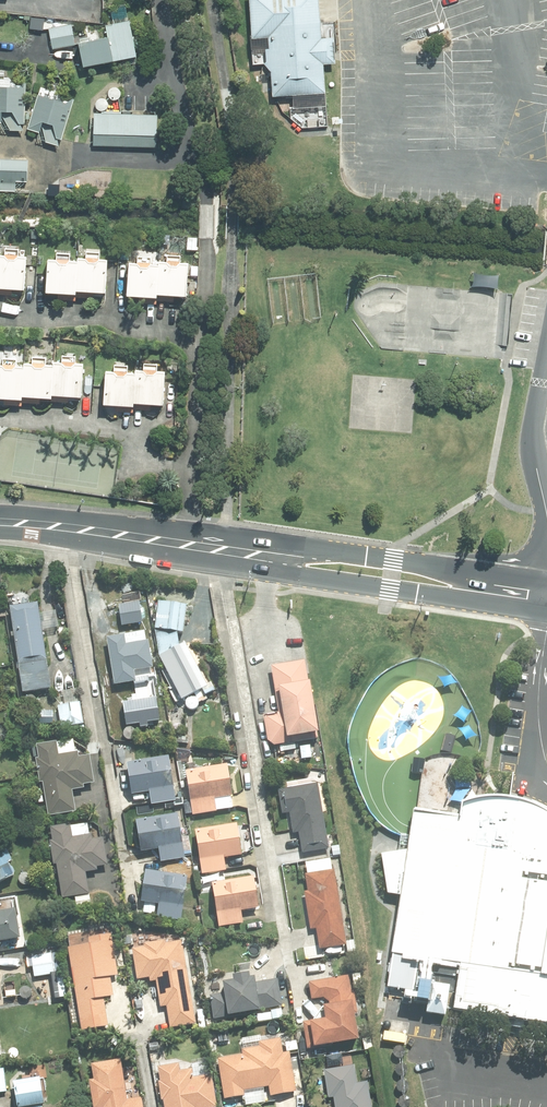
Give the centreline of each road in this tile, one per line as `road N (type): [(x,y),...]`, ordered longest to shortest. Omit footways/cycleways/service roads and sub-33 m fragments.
road 1 (secondary): [(546,615),(305,579),(225,552)]
road 2 (secondary): [(225,552),(311,548),(546,583)]
road 3 (secondary): [(225,552),(0,524)]

